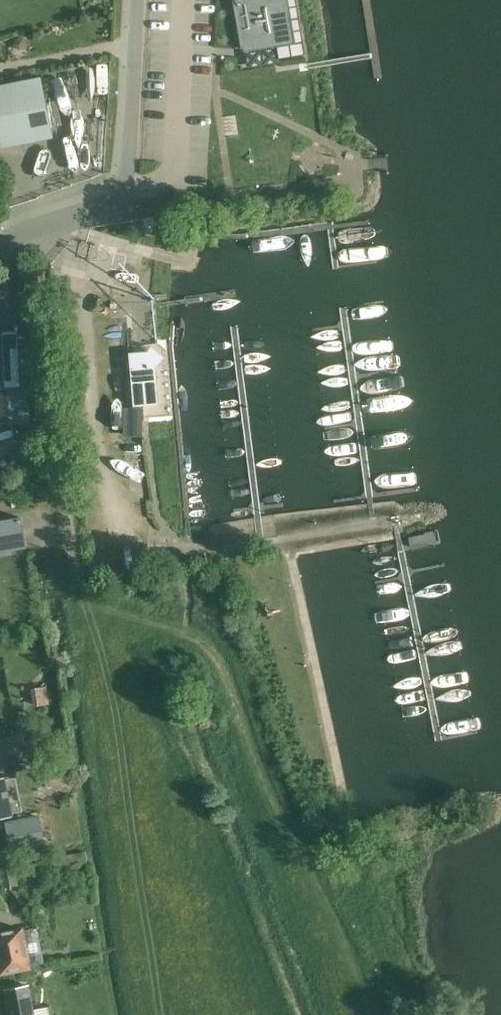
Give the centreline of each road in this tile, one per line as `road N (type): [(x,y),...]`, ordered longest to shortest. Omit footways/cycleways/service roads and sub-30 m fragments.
road 1 (unclassified): [(120,203),(138,211),(365,178)]
road 2 (unclassified): [(120,203),(139,0)]
road 3 (unclassified): [(0,245),(120,203)]

